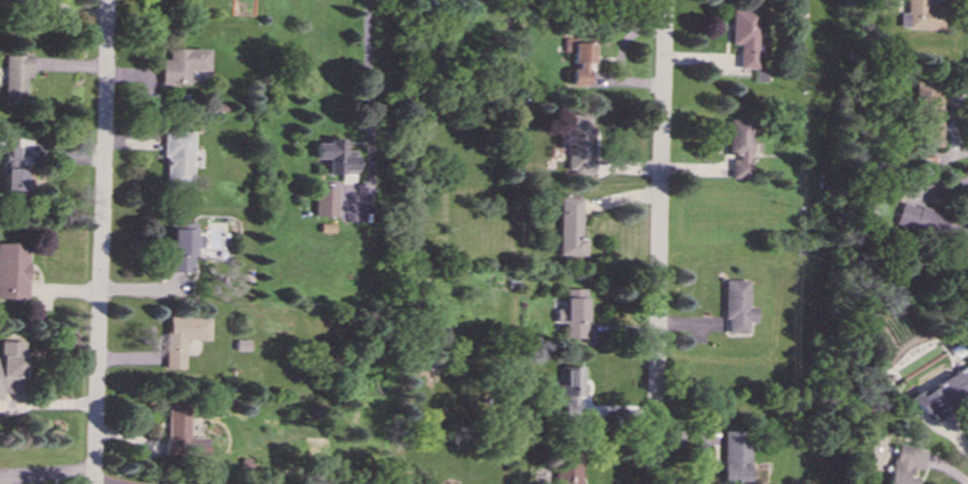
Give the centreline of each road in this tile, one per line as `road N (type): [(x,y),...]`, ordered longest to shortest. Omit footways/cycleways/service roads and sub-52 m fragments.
road 1 (residential): [(95,483),(108,0)]
road 2 (residential): [(652,483),(664,0)]

